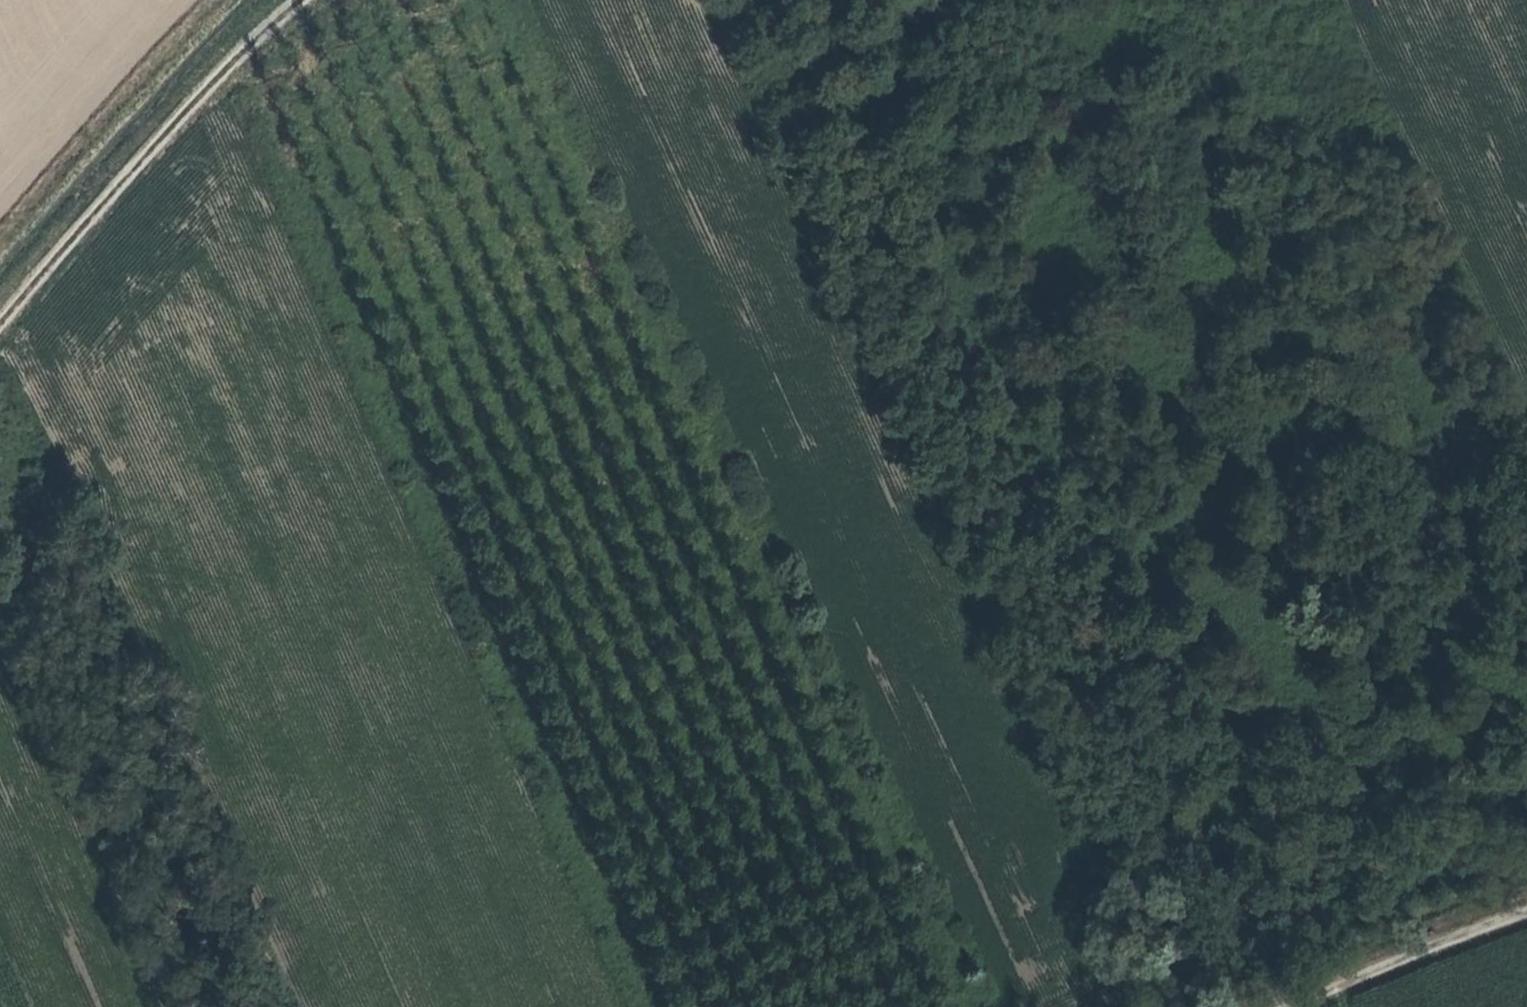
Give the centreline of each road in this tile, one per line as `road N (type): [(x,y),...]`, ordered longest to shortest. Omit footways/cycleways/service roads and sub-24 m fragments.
road 1 (track): [(0,336),(189,102),(300,0)]
road 2 (track): [(1304,1006),(1526,922)]

